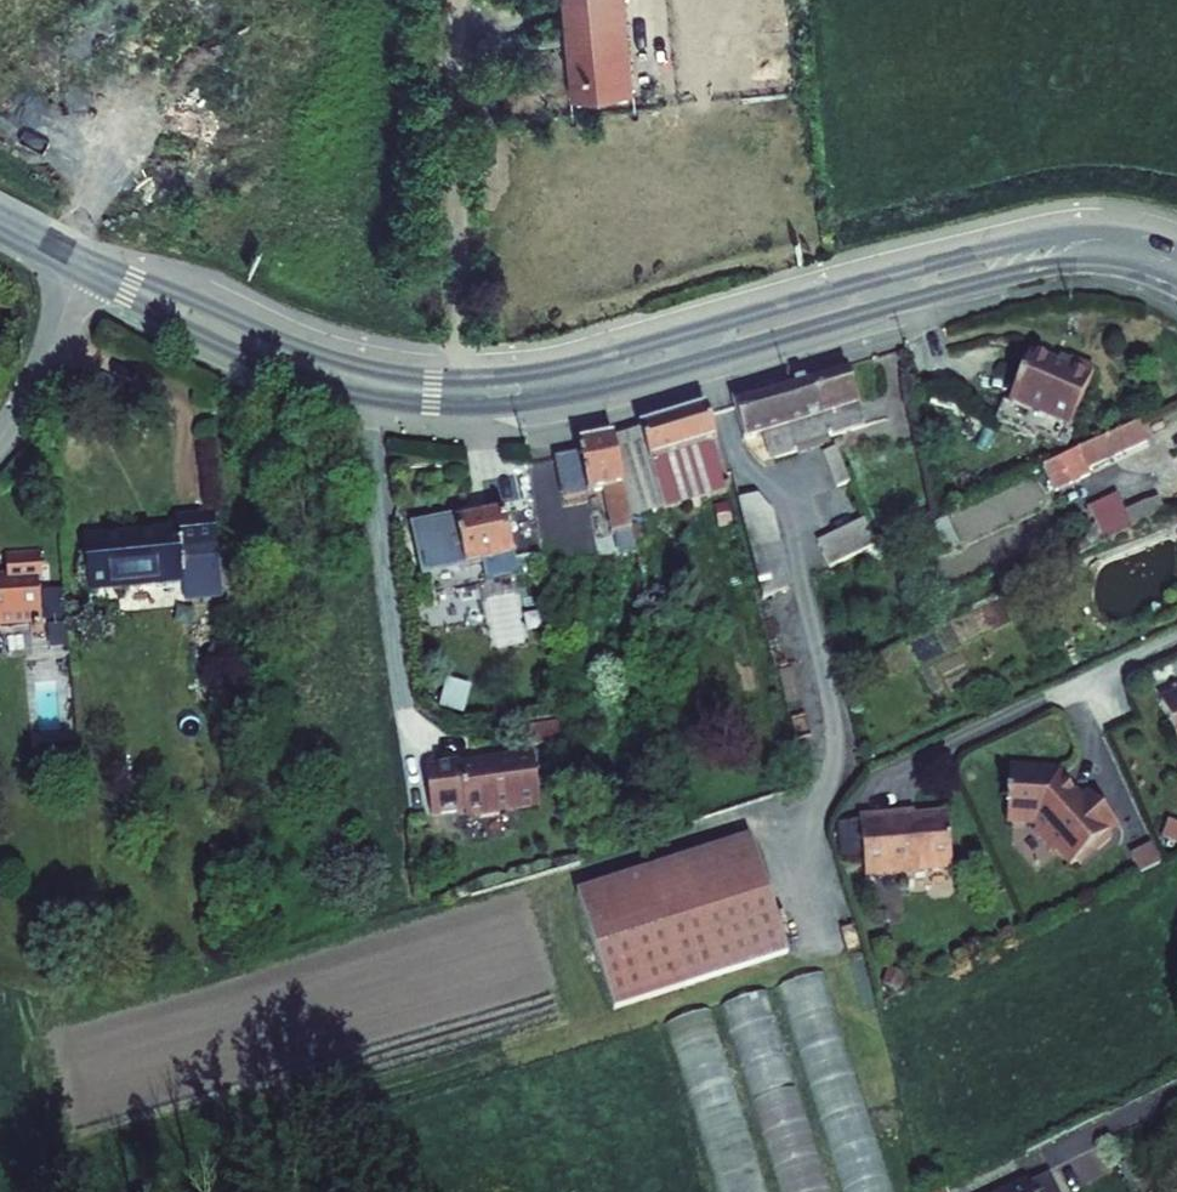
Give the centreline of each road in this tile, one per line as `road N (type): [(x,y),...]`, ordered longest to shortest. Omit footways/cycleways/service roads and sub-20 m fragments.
road 1 (secondary): [(83,265),(158,314),(279,371),(379,398),(462,405),(622,383),(1032,271),(1115,267),(1176,286)]
road 2 (secondary): [(1176,248),(1102,231),(1045,237),(581,362),(466,377),(344,361),(187,296),(83,265)]
road 3 (residential): [(83,265),(31,390),(0,439)]
road 4 (residential): [(1040,698),(1176,636)]

